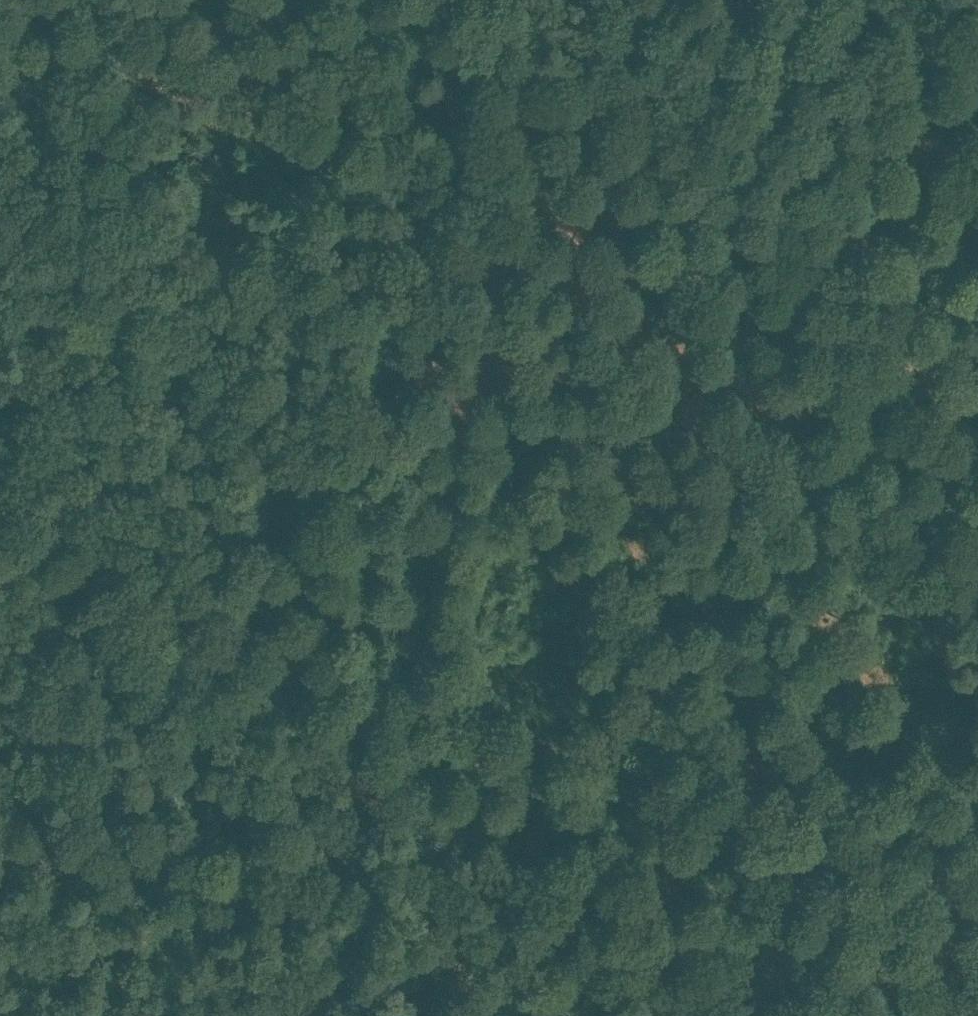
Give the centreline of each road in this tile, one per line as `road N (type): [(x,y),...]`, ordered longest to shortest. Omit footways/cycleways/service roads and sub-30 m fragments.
road 1 (track): [(663,0),(0,793)]
road 2 (track): [(977,709),(786,1015)]

